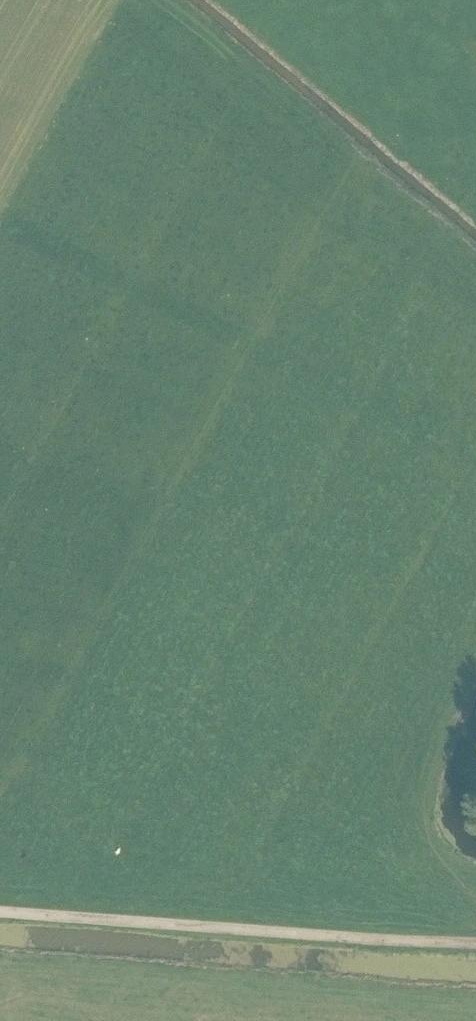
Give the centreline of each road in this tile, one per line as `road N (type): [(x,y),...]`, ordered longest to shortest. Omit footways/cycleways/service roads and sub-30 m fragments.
road 1 (track): [(475,944),(0,915)]

